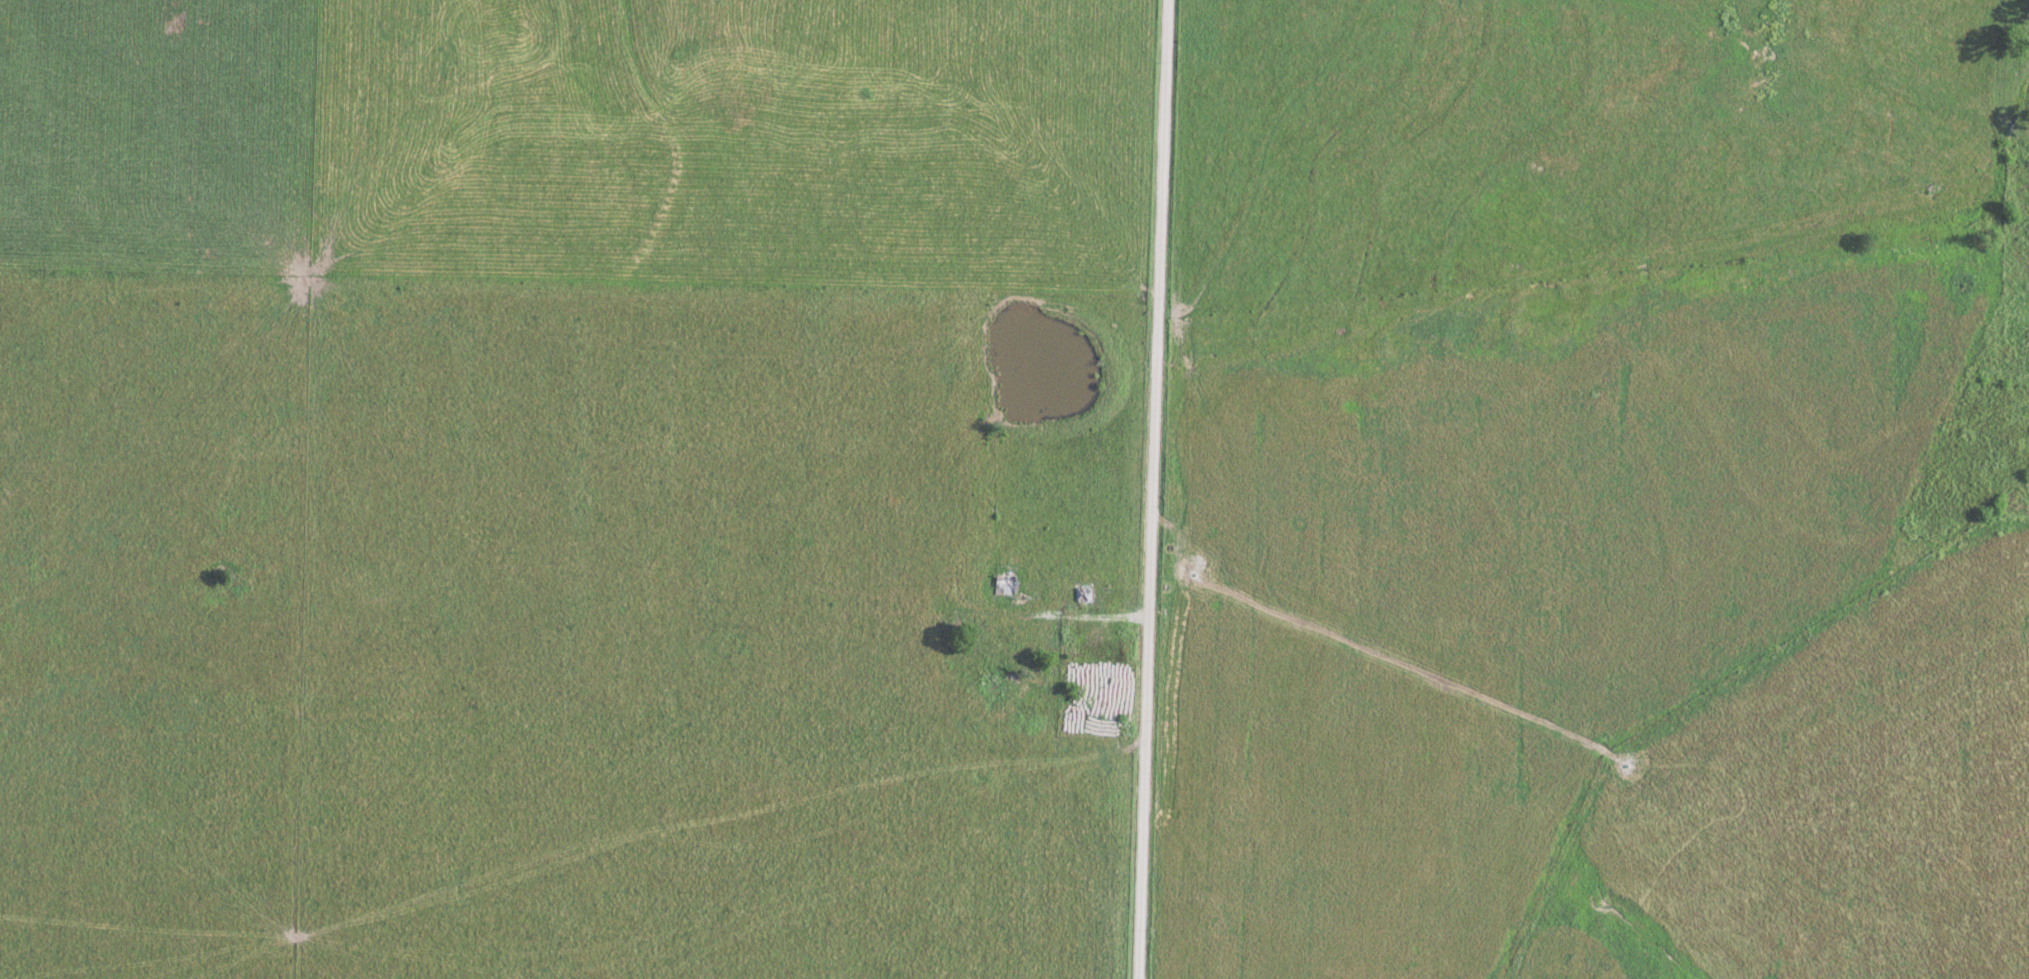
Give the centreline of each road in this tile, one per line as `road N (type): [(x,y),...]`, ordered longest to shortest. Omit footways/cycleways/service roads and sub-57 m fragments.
road 1 (residential): [(1135,978),(1164,0)]

